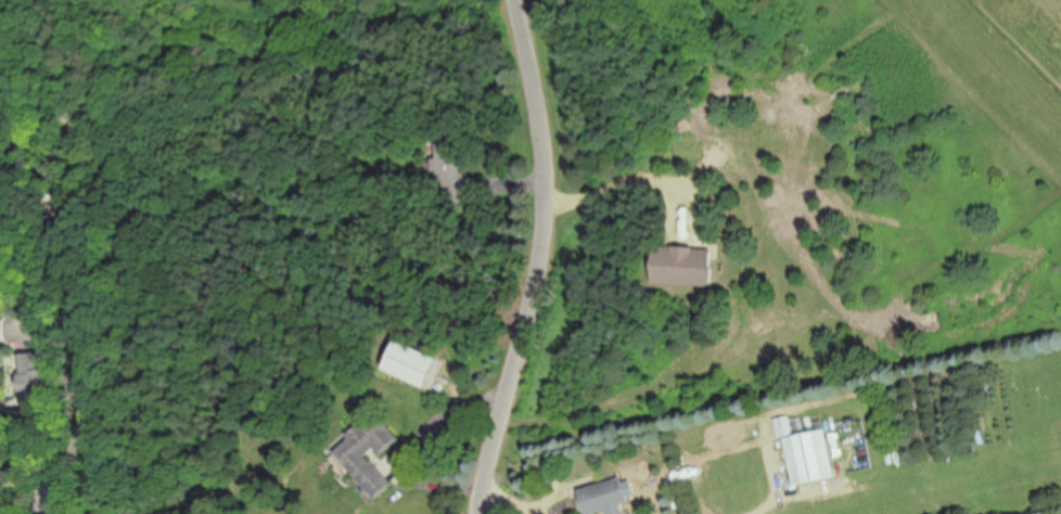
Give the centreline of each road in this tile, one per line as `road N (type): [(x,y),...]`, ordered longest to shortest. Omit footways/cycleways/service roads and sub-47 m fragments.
road 1 (residential): [(21,0),(57,99),(97,150),(98,165),(76,201),(79,265),(119,513)]
road 2 (residential): [(487,513),(495,458),(540,330),(553,265),(555,204),(522,0)]

